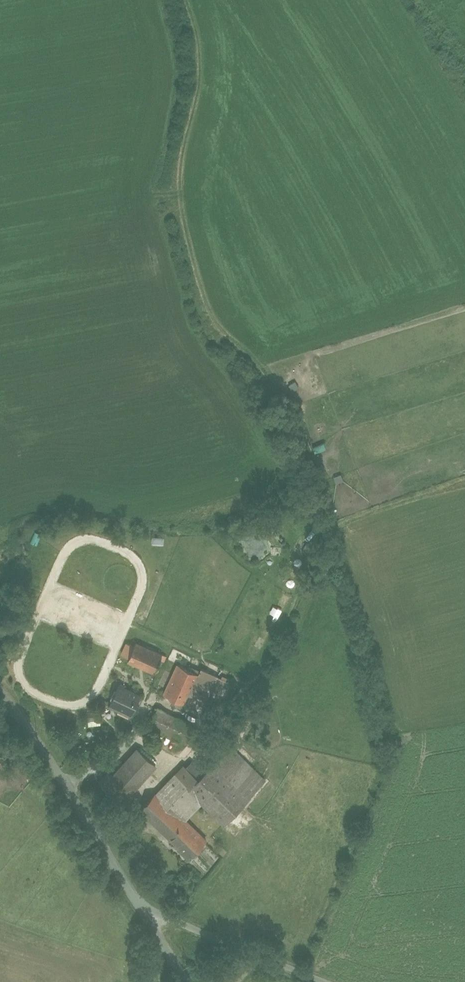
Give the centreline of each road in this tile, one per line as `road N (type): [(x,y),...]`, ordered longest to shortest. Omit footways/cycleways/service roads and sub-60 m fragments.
road 1 (track): [(464,477),(336,523),(303,422),(212,315),(170,186),(196,78),(184,0)]
road 2 (unclassified): [(144,907),(0,690)]
road 3 (unclassified): [(328,981),(144,907)]
road 4 (track): [(170,186),(0,278)]

